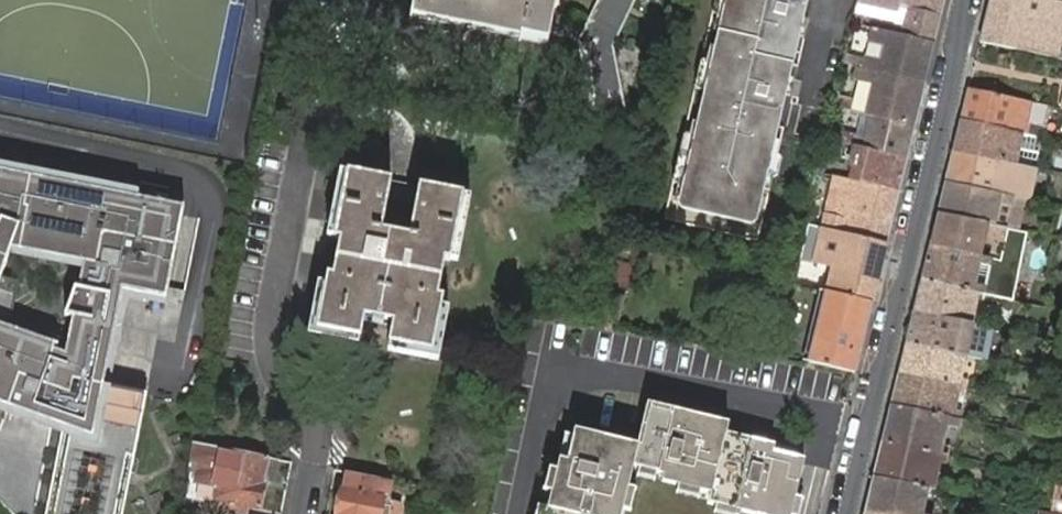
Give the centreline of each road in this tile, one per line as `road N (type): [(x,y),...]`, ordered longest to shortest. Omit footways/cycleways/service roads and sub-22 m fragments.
road 1 (residential): [(963,0),(956,67),(847,513)]
road 2 (residential): [(305,146),(273,337),(316,451),(307,513)]

